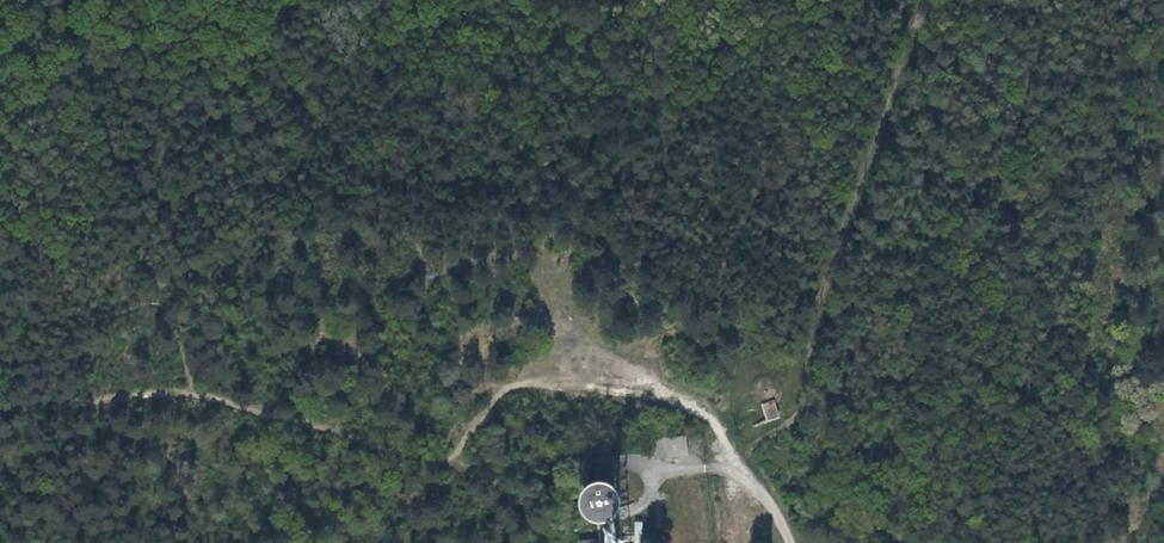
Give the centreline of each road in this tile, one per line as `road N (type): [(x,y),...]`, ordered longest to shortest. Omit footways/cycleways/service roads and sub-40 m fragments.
road 1 (track): [(1163,161),(1125,181),(1069,191),(1043,249),(995,270),(922,282),(807,245),(768,276),(708,300),(614,359),(568,297),(560,265),(627,179),(643,136),(700,95),(724,63),(758,0)]
road 2 (track): [(0,414),(158,406),(279,414),(465,466)]
road 3 (track): [(614,359),(702,418),(754,475),(795,542)]
road 4 (track): [(465,466),(496,391),(666,394)]

